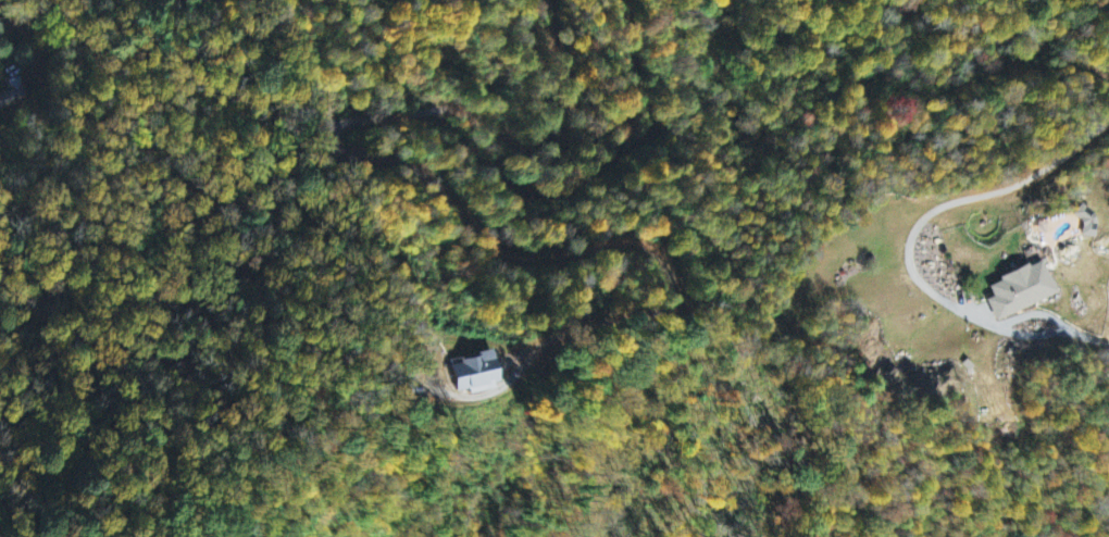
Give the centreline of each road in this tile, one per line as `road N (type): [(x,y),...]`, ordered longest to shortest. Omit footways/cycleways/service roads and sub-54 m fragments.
road 1 (residential): [(1108,126),(1023,189),(936,211),(910,248),(925,288)]

